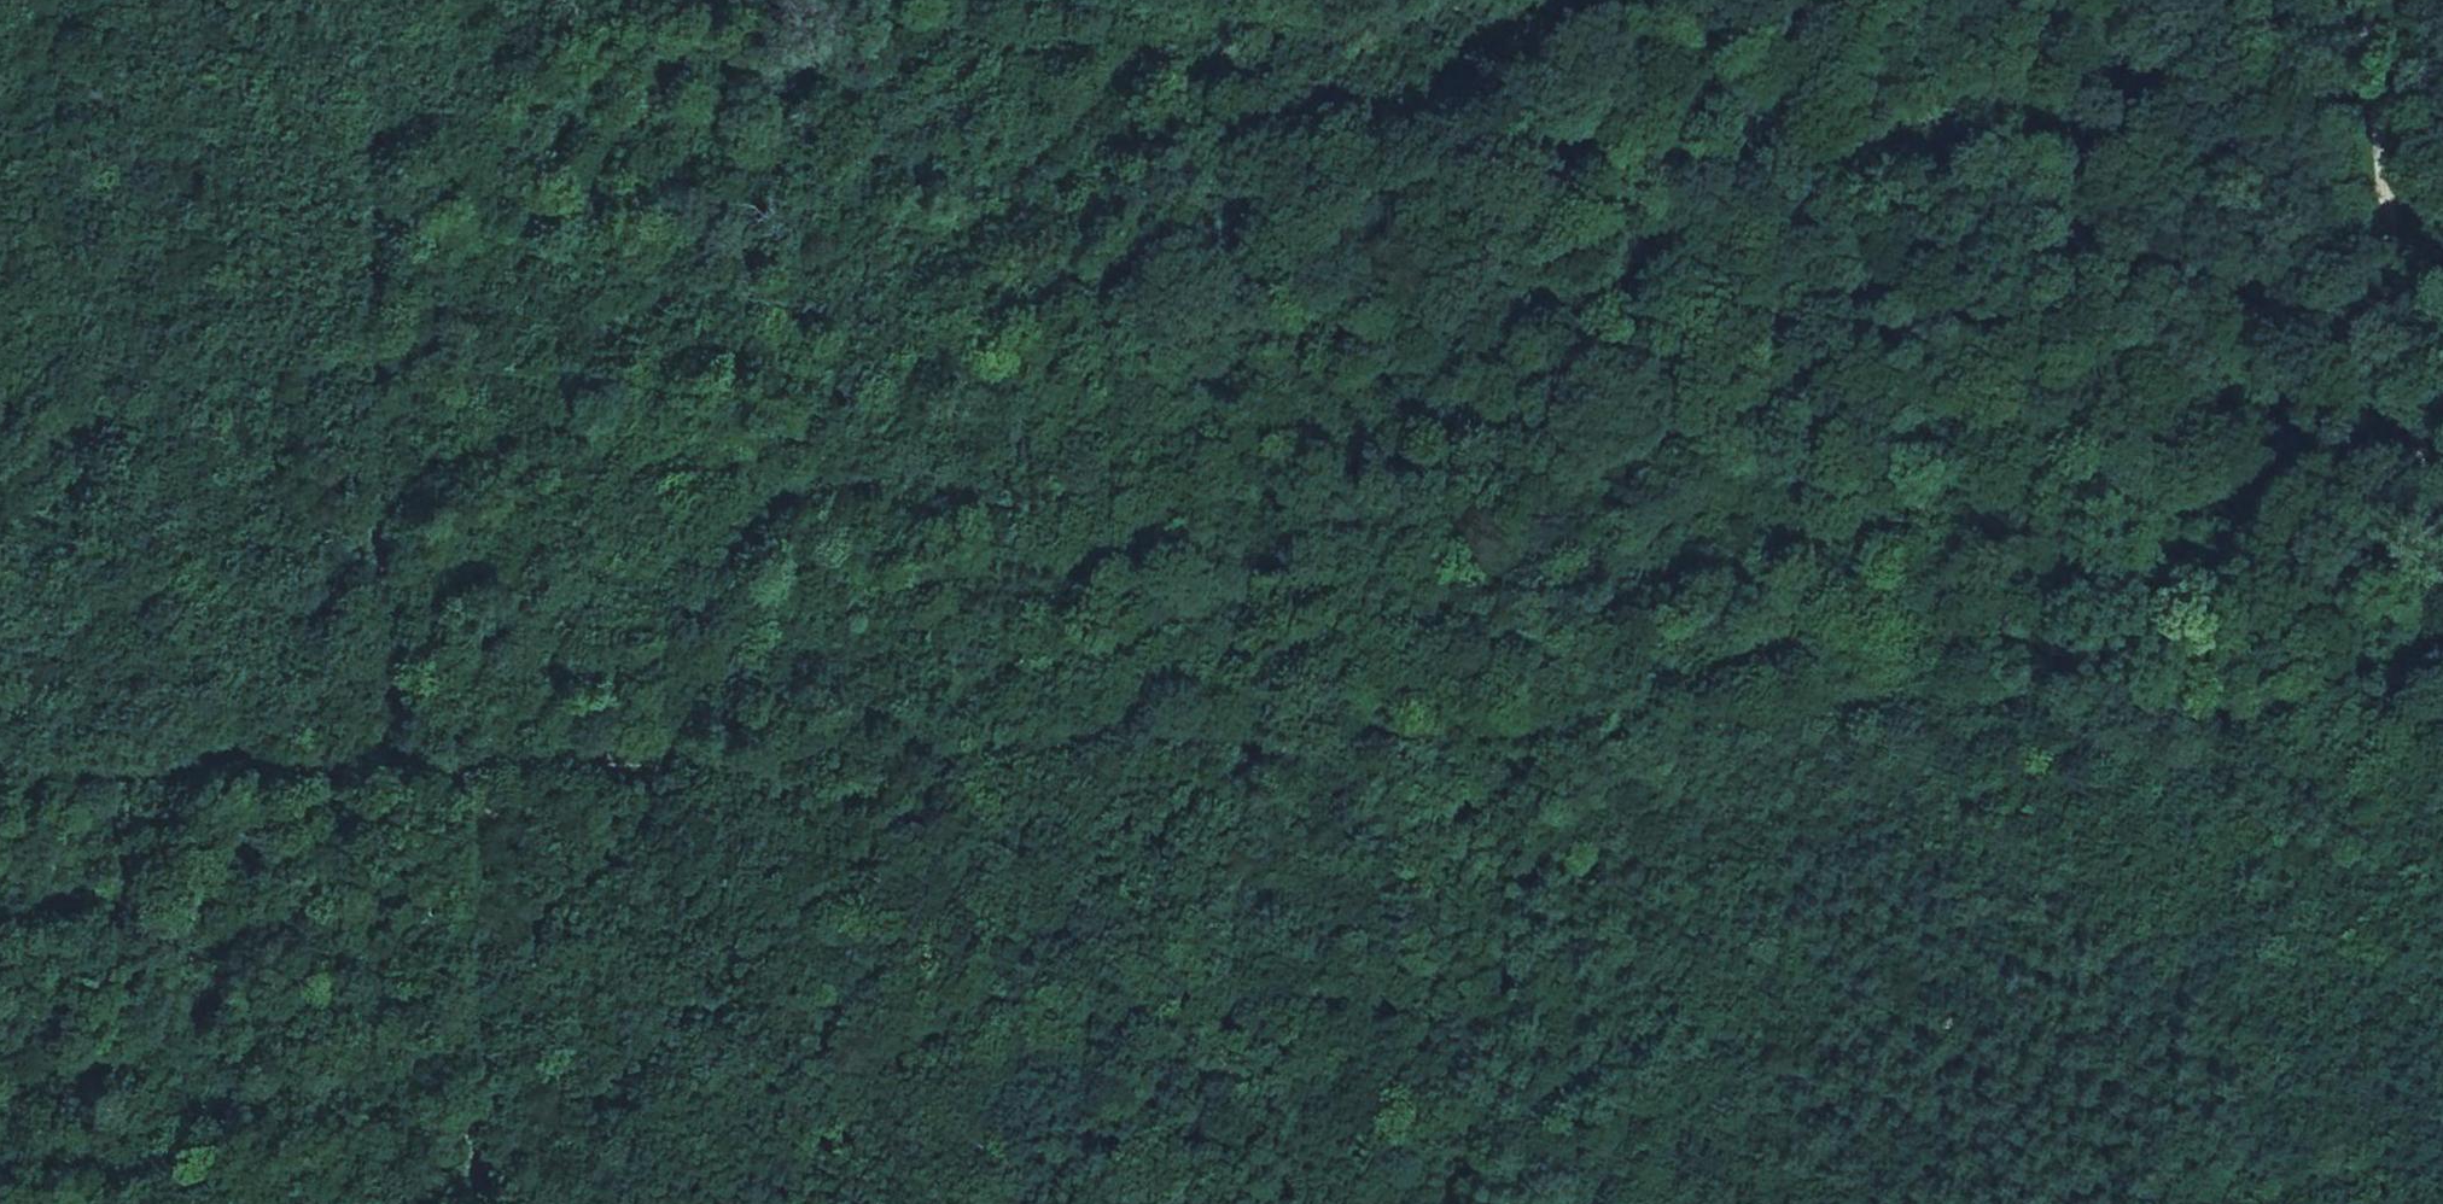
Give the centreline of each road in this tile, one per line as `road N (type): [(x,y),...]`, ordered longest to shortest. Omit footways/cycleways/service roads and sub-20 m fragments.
road 1 (track): [(2442,407),(2397,285),(2386,0)]

